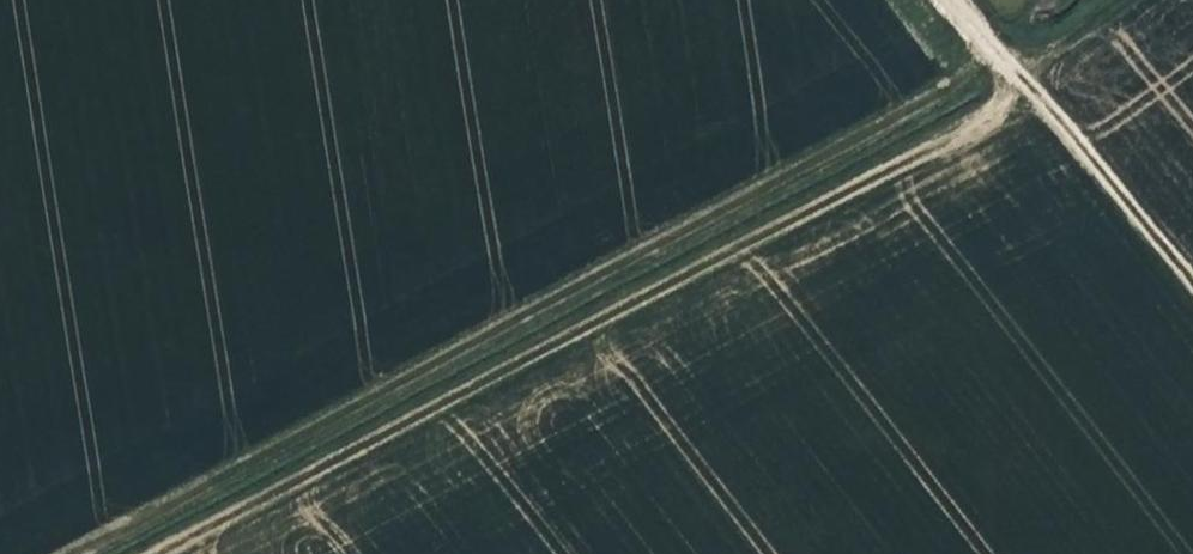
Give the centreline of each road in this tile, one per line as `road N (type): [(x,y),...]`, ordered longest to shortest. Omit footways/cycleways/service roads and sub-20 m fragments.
road 1 (track): [(1123,0),(1026,76),(988,118),(163,553)]
road 2 (track): [(79,553),(963,80),(1001,41)]
road 3 (track): [(972,0),(1192,289)]

